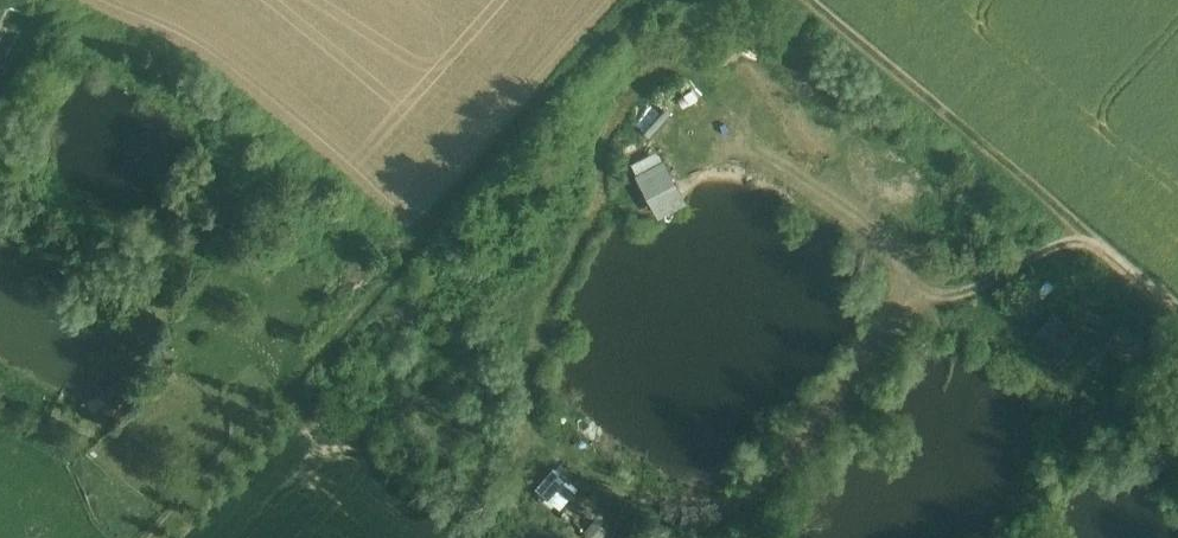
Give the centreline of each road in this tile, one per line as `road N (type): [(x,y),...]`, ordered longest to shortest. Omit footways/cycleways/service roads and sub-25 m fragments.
road 1 (track): [(648,0),(275,396)]
road 2 (track): [(1063,223),(788,0)]
road 3 (unclassified): [(275,396),(150,537)]

